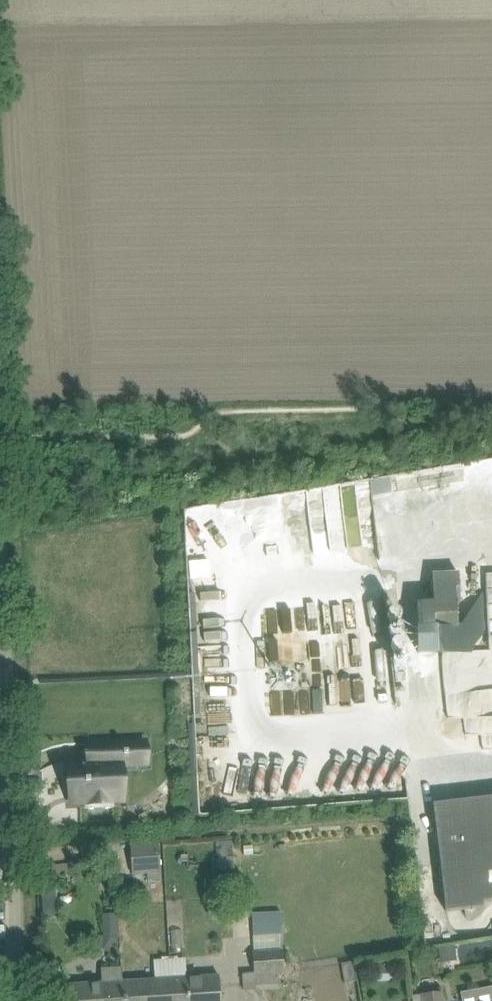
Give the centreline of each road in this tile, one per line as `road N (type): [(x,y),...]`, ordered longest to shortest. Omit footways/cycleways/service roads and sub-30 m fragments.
road 1 (unclassified): [(24,1000),(0,586)]

